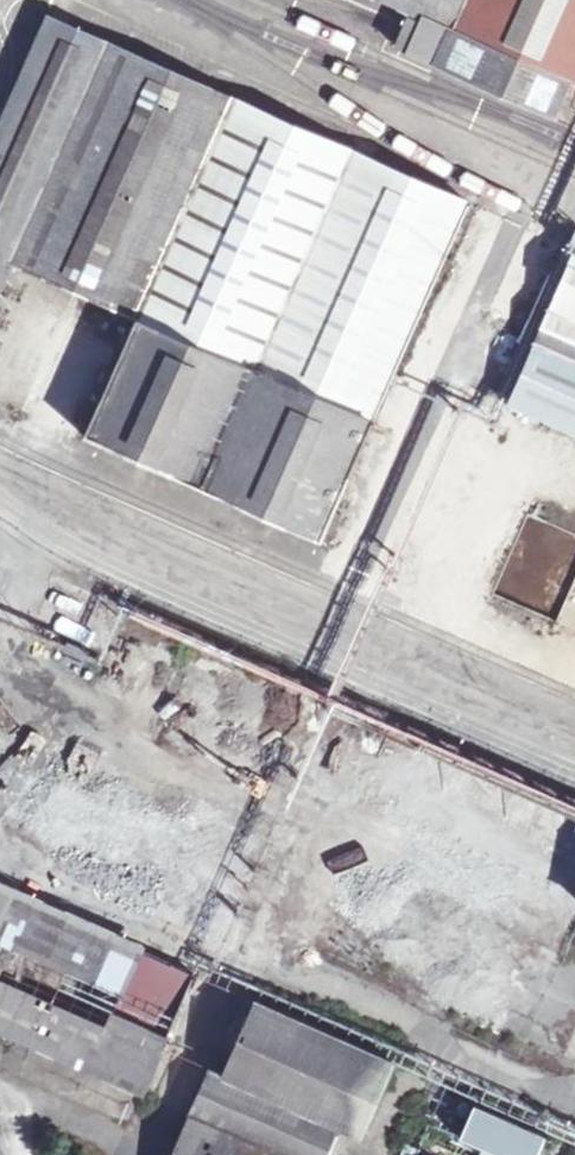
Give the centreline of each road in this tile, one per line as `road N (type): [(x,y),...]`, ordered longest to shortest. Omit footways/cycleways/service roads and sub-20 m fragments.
road 1 (unclassified): [(0,479),(574,736)]

